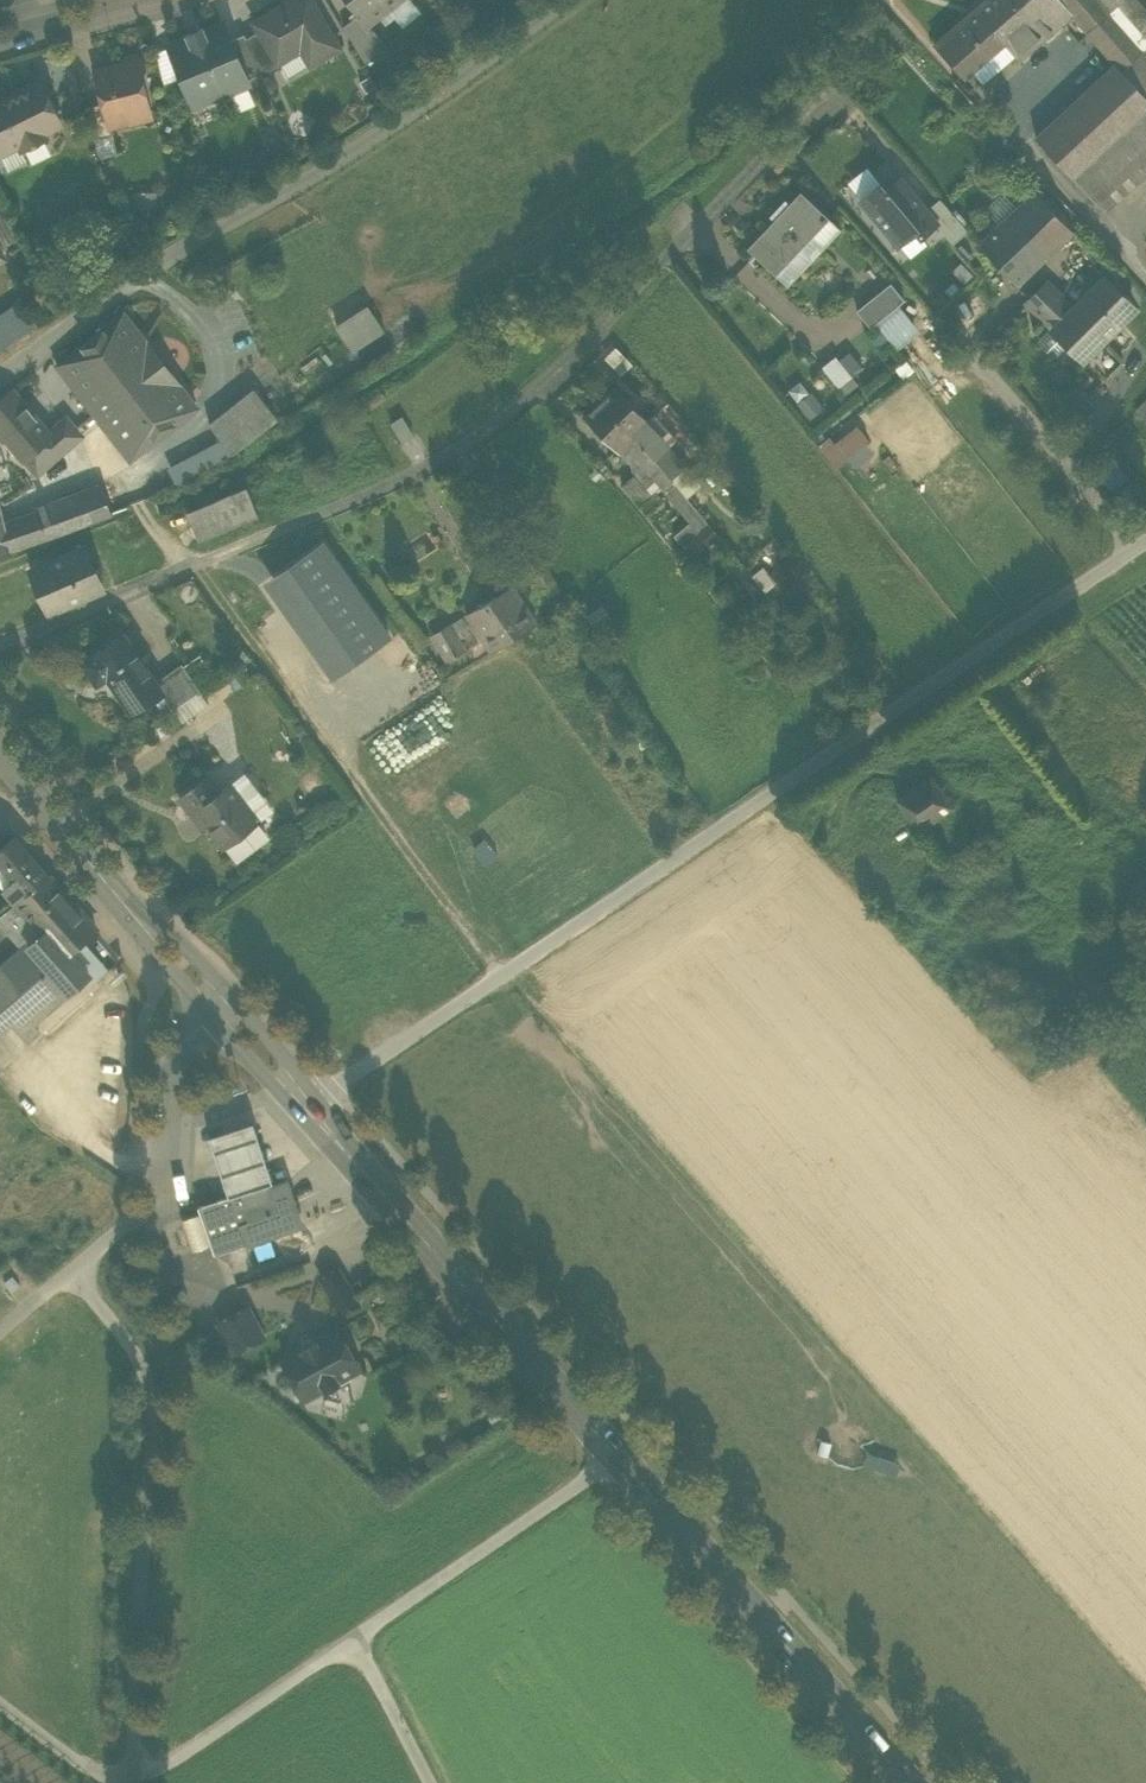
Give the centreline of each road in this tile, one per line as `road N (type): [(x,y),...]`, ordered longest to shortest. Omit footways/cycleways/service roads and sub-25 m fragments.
road 1 (residential): [(0,646),(467,447),(622,308),(780,140),(875,21),(870,0)]
road 2 (unclassified): [(307,1107),(1145,540)]
road 3 (secondary): [(307,1107),(907,1782)]
road 4 (residential): [(0,380),(178,251),(407,116),(564,0)]
road 5 (track): [(125,1782),(619,1457)]
road 6 (unclassified): [(125,1782),(148,1399),(132,1346),(71,1270)]
road 7 (track): [(498,976),(193,564)]
road 8 (secondary): [(0,742),(148,930),(223,1010)]
road 9 (residential): [(223,1010),(180,1044),(171,1062),(163,1175),(131,1221),(71,1270)]
road 10 (track): [(1141,543),(990,366)]
road 11 (track): [(1145,277),(1010,128)]
road 12 (track): [(355,1636),(432,1782)]
road 13 (track): [(0,1702),(81,1764),(125,1782)]
road 14 (residential): [(0,44),(136,0)]
road 15 (secondary): [(223,1010),(307,1107)]

